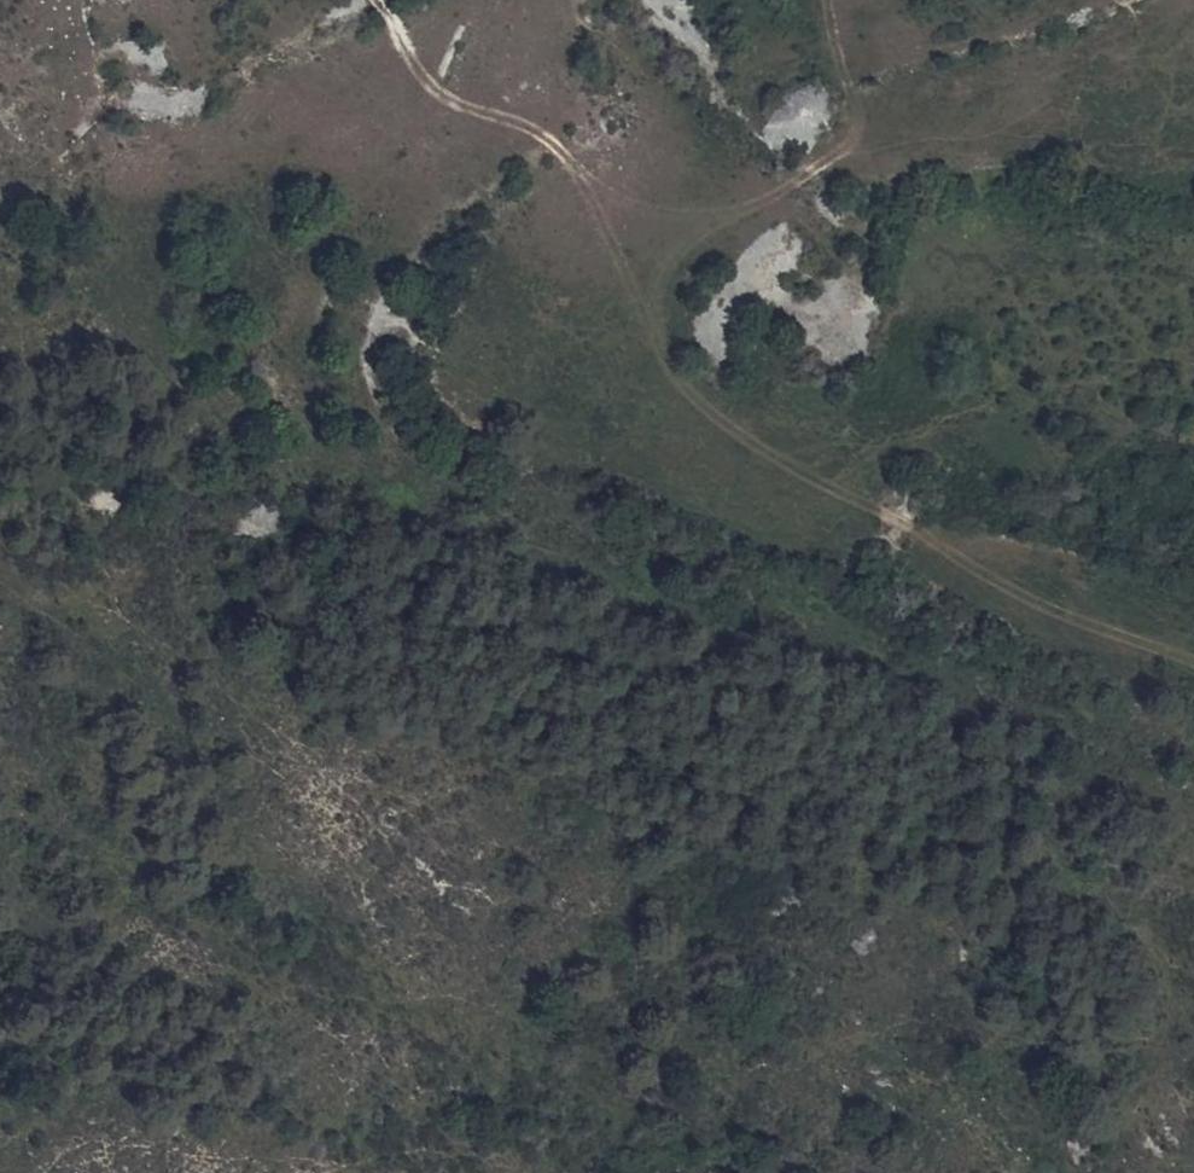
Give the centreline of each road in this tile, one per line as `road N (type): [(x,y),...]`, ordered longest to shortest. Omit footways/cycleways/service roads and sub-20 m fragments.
road 1 (track): [(1193,672),(999,587),(696,400),(655,322),(702,233),(747,198),(806,186),(861,141),(831,0)]
road 2 (track): [(702,233),(579,174),(537,122),(417,71),(368,0)]
road 3 (track): [(655,322),(579,174)]

